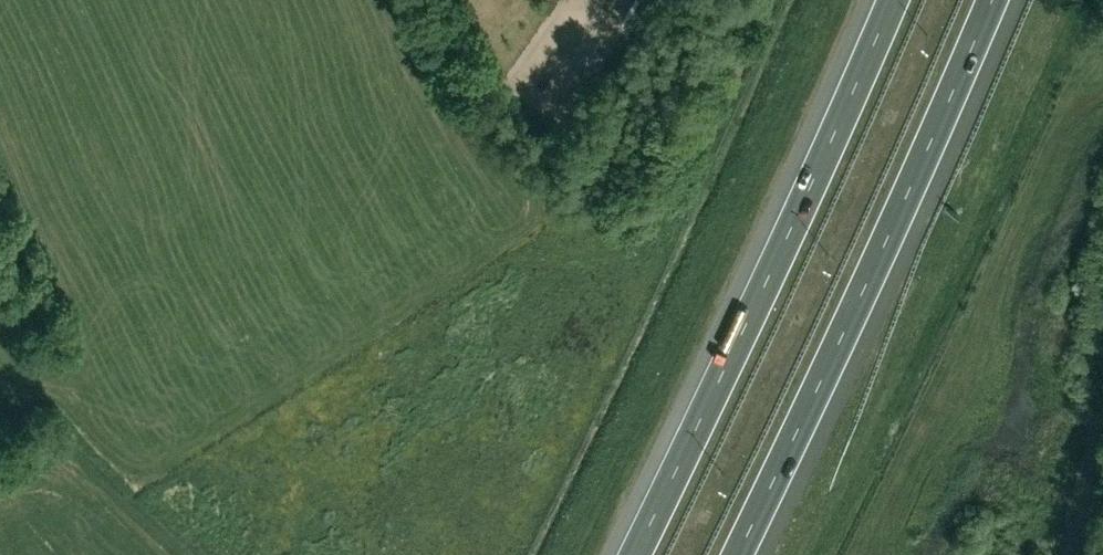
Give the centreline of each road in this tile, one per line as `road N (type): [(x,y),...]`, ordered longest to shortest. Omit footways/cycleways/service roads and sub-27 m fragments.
road 1 (motorway): [(890,0),(632,554)]
road 2 (motorway): [(739,554),(994,0)]
road 3 (track): [(769,0),(681,199)]

